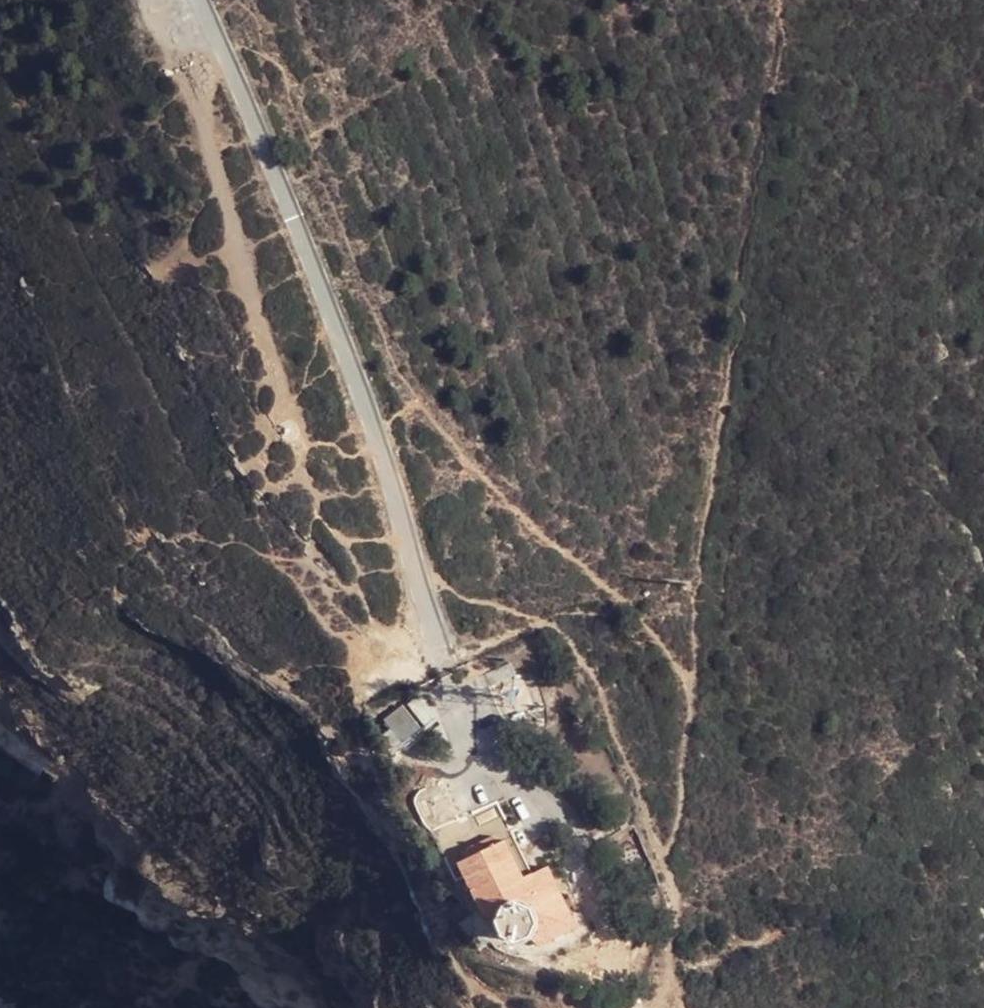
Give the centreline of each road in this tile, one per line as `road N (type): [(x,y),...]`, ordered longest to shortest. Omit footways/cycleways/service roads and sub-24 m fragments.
road 1 (unclassified): [(451,669),(376,434),(201,0)]

